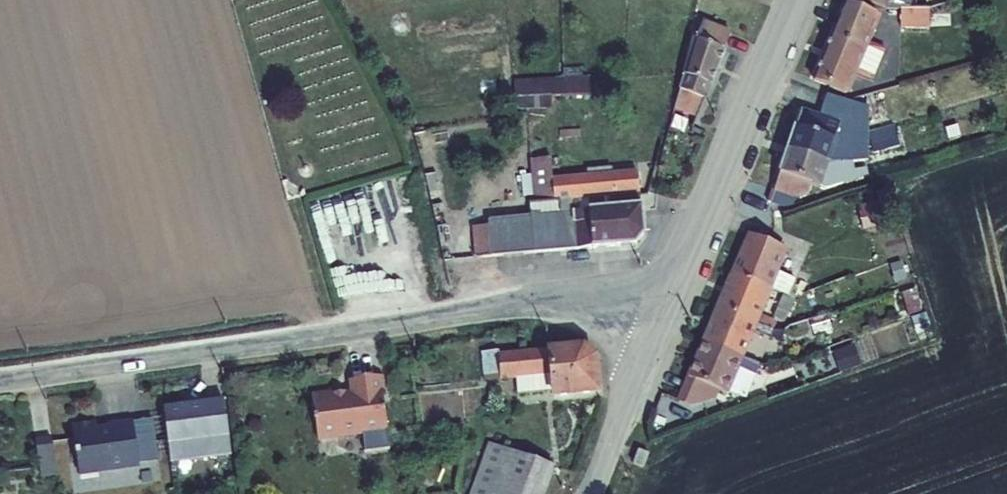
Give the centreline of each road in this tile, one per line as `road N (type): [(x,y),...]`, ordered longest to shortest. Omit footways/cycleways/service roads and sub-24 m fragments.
road 1 (unclassified): [(663,306),(623,298),(533,302),(0,377)]
road 2 (tertiary): [(663,306),(796,0)]
road 3 (tertiary): [(592,493),(663,306)]

